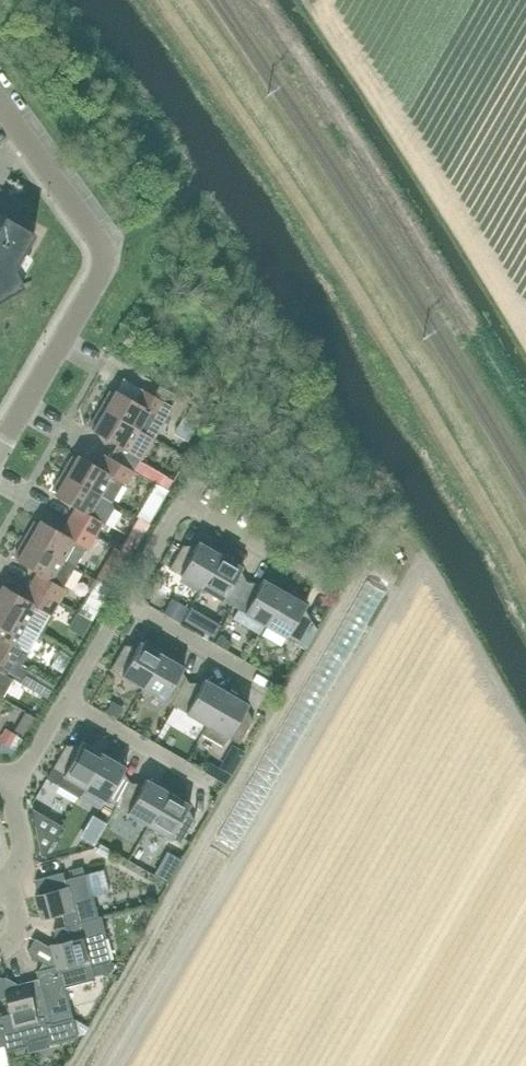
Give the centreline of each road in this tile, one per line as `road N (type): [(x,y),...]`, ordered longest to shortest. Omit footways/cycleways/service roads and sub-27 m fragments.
road 1 (residential): [(0,444),(110,256),(0,106)]
road 2 (residential): [(124,604),(184,500),(328,584)]
road 3 (residential): [(201,782),(66,702)]
road 4 (residential): [(257,681),(124,604)]

